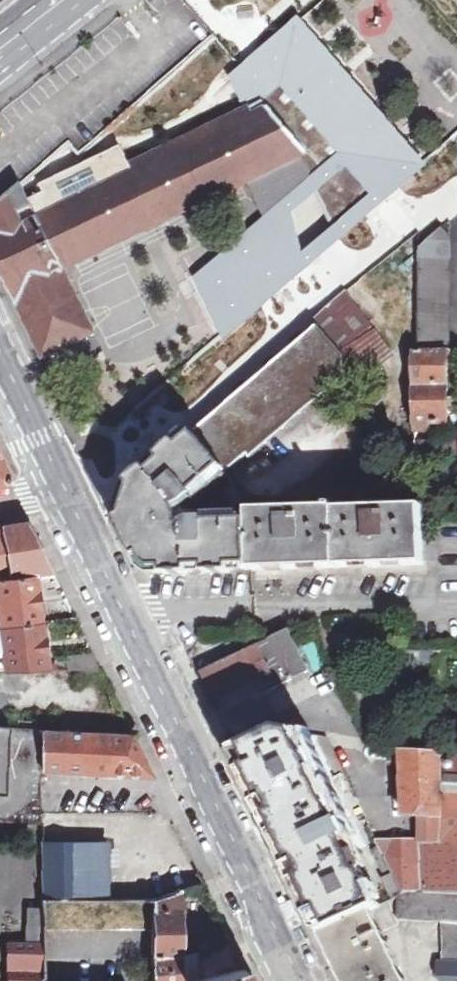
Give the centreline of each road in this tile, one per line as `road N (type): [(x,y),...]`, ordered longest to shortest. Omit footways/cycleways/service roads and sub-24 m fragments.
road 1 (tertiary): [(66,500),(291,980)]
road 2 (tertiary): [(0,360),(66,500)]

